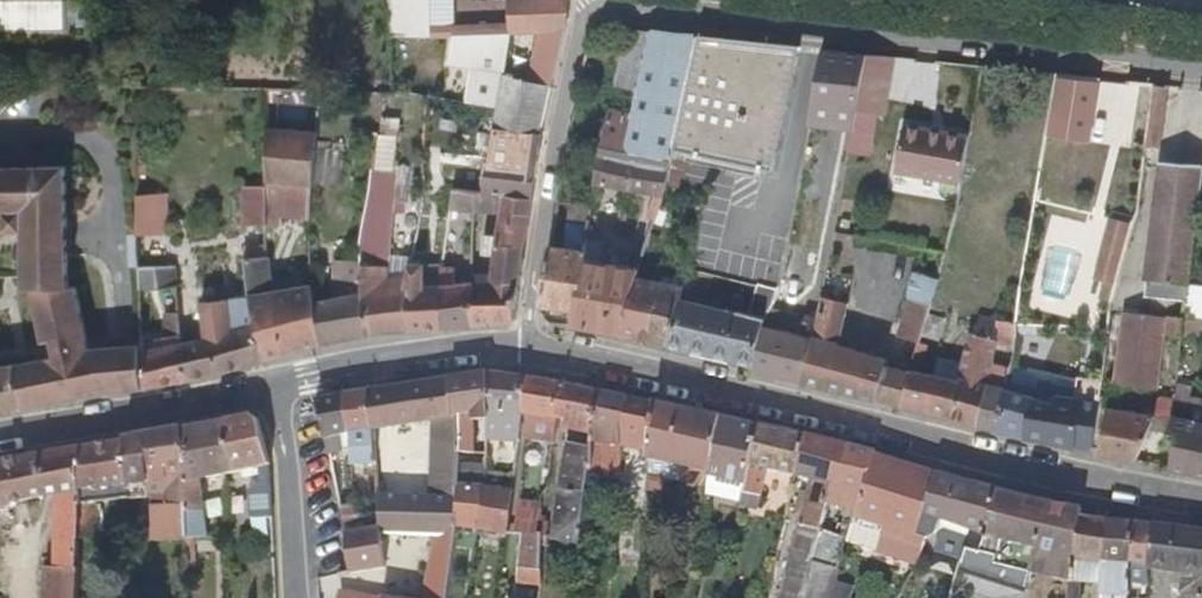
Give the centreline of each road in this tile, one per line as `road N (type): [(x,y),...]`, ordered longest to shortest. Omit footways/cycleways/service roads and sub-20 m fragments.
road 1 (residential): [(525,348),(1105,488),(1201,501)]
road 2 (residential): [(592,4),(1201,71)]
road 3 (unclassified): [(0,129),(64,133),(96,158),(119,413)]
road 4 (residential): [(592,4),(525,348)]
road 5 (residential): [(288,386),(365,362),(525,348)]
road 6 (residential): [(288,386),(301,597)]
road 7 (residential): [(119,413),(288,386)]
road 8 (residential): [(0,437),(119,413)]

